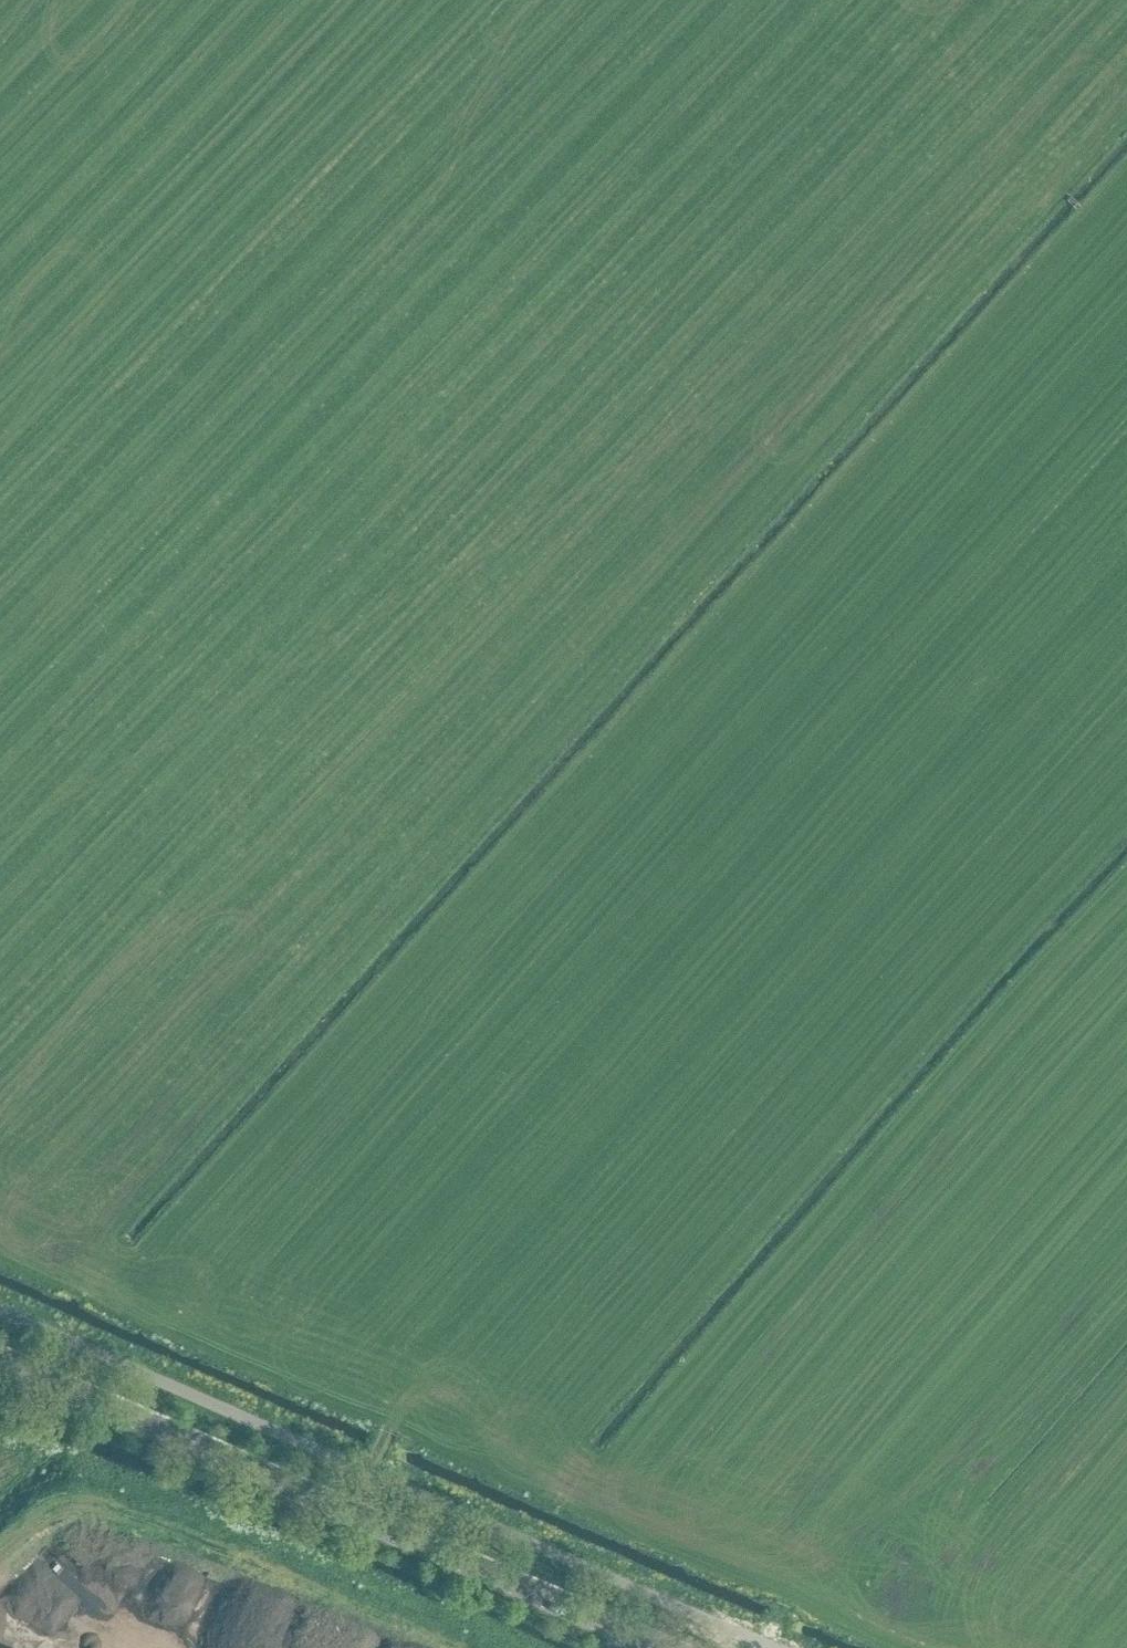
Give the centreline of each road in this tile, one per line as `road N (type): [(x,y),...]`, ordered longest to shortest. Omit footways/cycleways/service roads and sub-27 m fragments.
road 1 (secondary): [(670,1647),(0,1353)]

